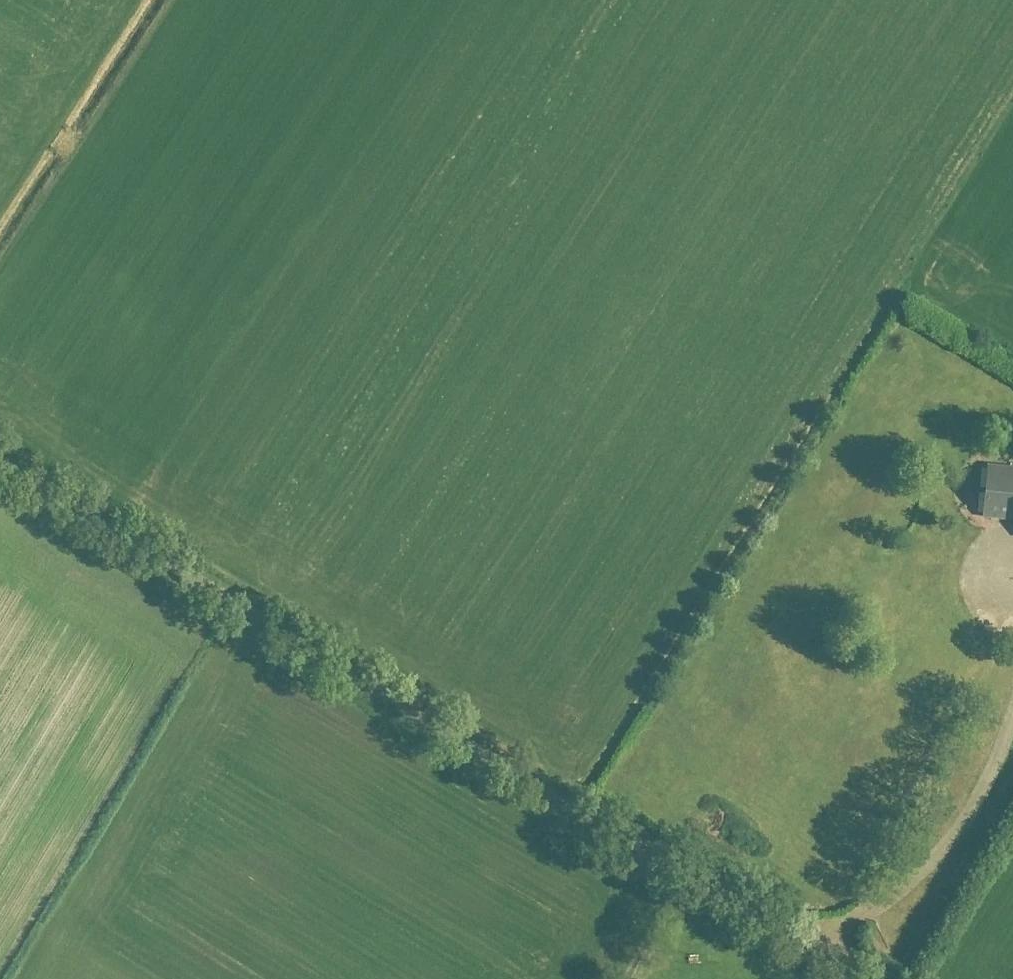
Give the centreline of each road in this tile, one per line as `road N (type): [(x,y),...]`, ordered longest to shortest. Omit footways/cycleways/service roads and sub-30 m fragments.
road 1 (unclassified): [(854,978),(0,463)]

